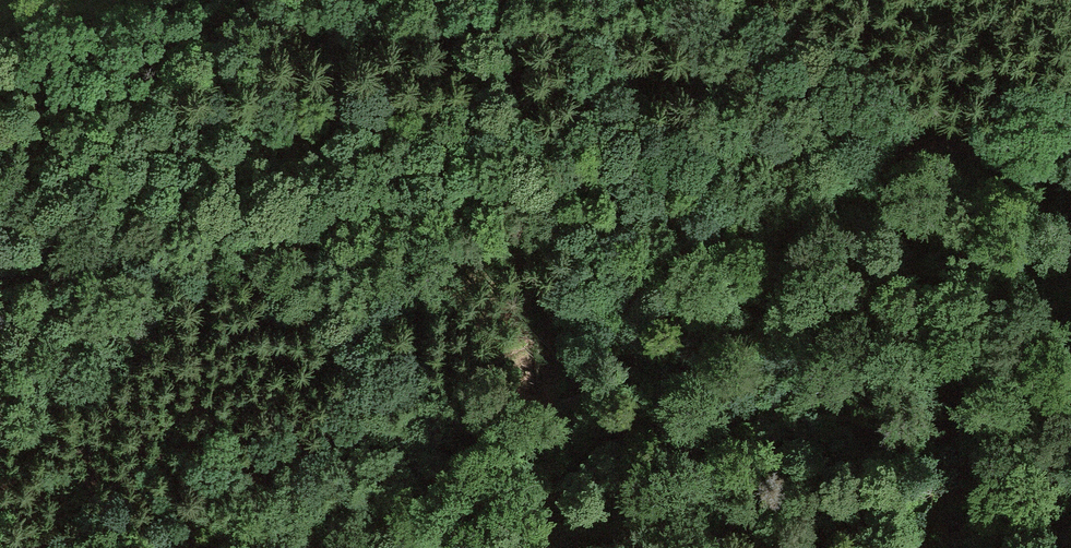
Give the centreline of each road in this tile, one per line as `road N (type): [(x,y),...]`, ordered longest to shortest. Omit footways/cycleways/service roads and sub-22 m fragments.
road 1 (track): [(926,144),(503,198),(0,292)]
road 2 (track): [(906,147),(925,160),(907,176),(534,349),(282,476),(107,547)]
road 3 (track): [(1070,523),(814,503),(568,547)]
road 4 (track): [(926,144),(993,198),(1070,204)]
road 5 (track): [(1070,101),(926,144)]

